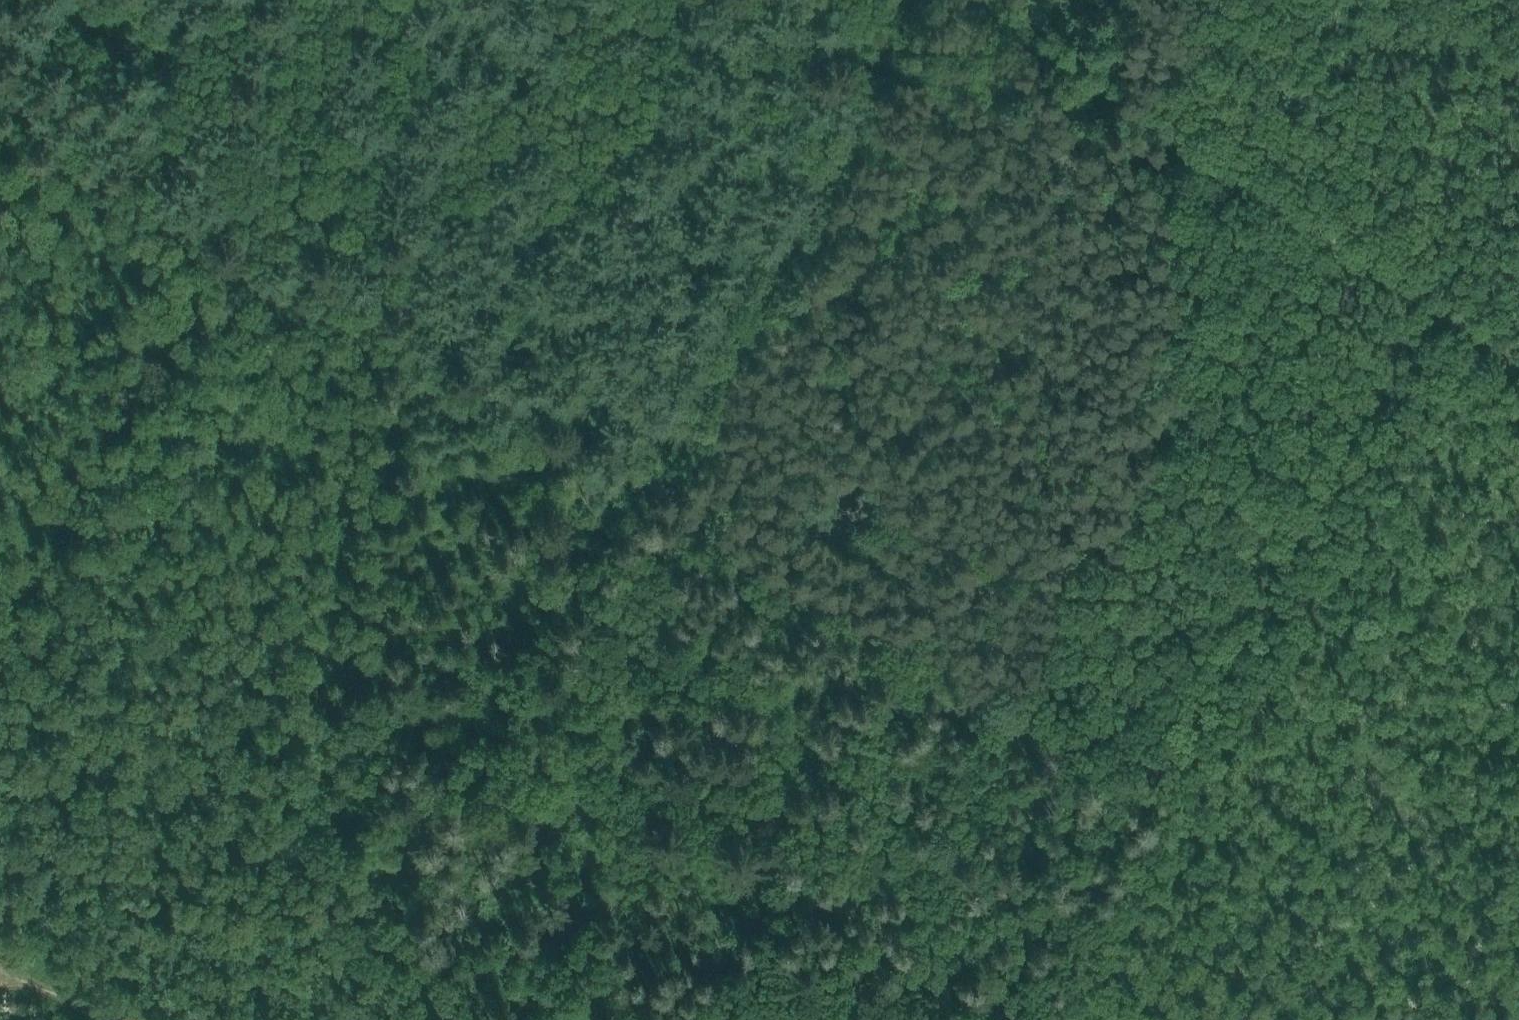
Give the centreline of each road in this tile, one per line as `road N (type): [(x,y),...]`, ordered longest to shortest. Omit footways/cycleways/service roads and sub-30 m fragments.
road 1 (track): [(1518,359),(964,0)]
road 2 (track): [(118,1019),(0,971)]

